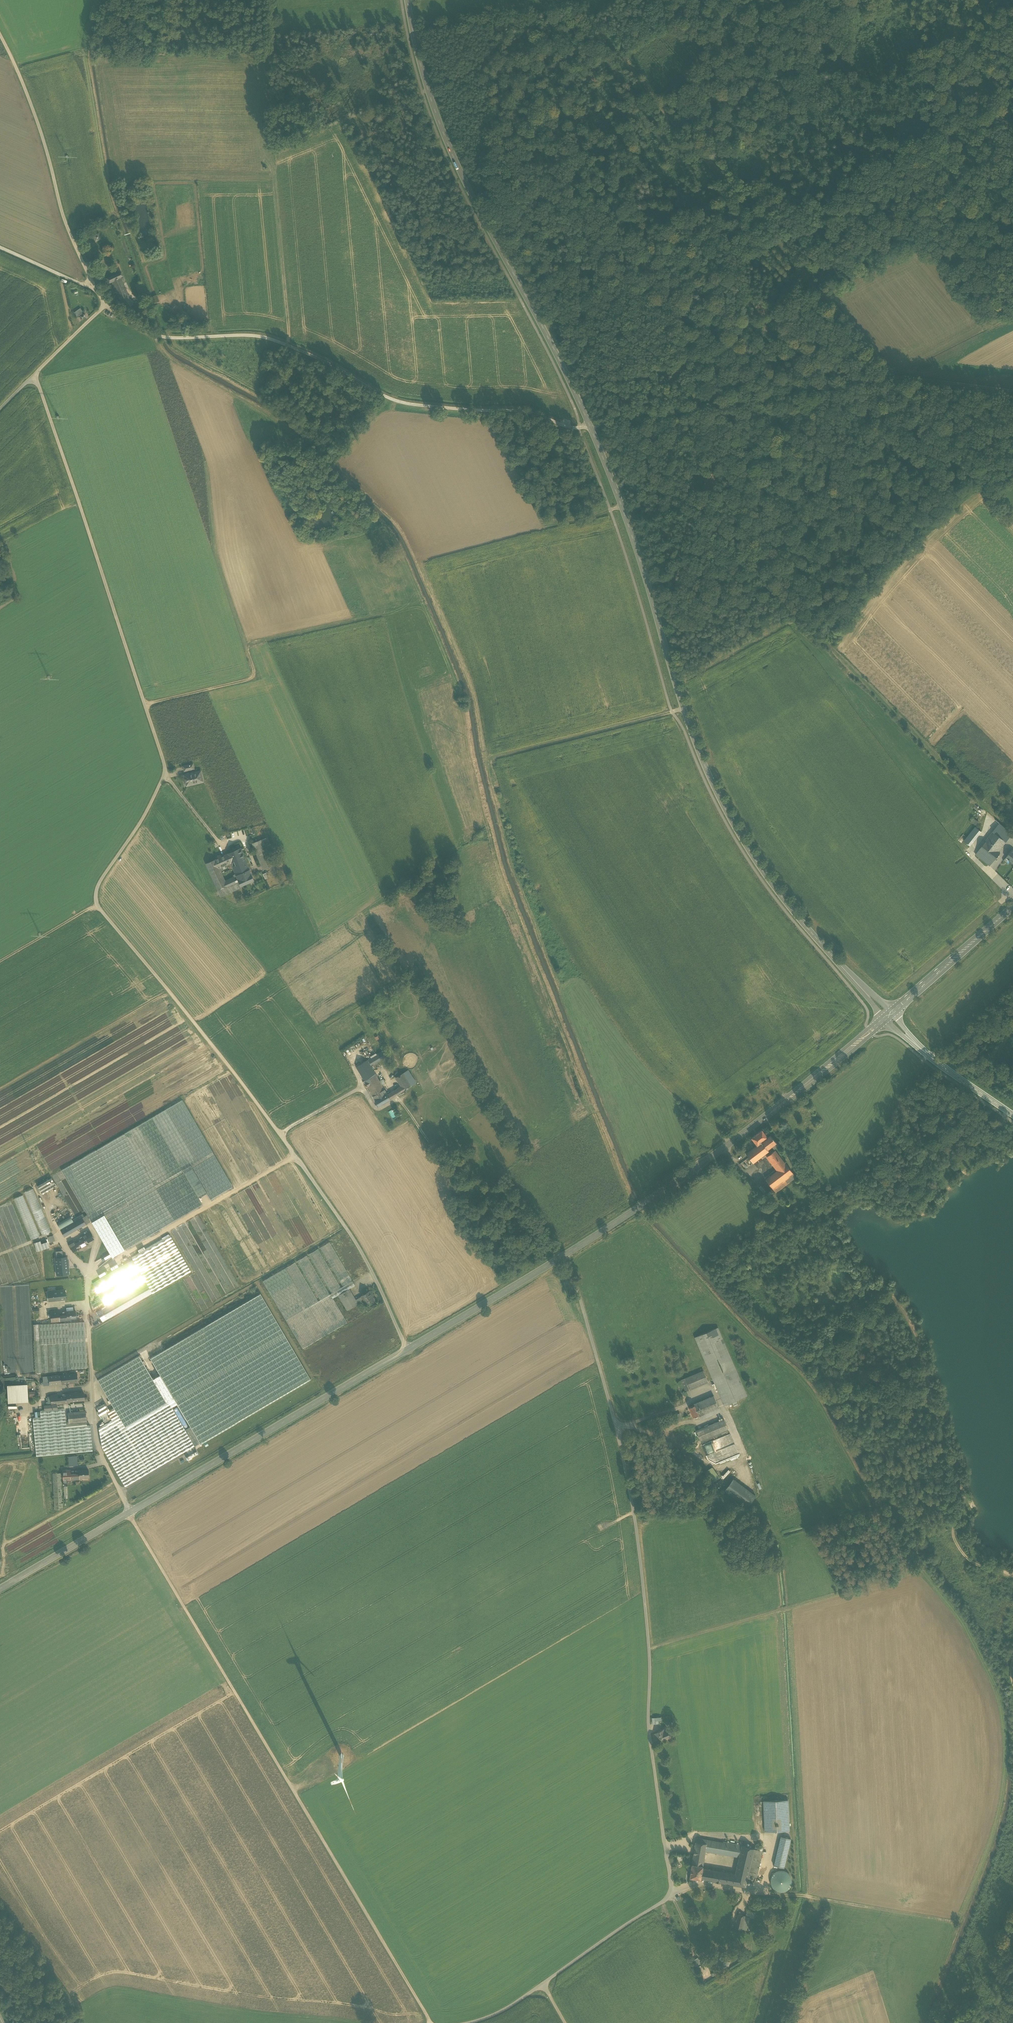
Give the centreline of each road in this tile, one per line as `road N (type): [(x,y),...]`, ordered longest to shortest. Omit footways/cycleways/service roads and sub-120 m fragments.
road 1 (tertiary): [(407,0),(447,141),(609,473),(717,792),(786,903),(889,1015)]
road 2 (track): [(1012,392),(894,378),(573,428),(533,413),(400,402),(265,337),(158,335)]
road 3 (unclassified): [(35,375),(165,766),(143,819),(98,883),(95,905),(279,1134)]
road 4 (unclassified): [(559,1258),(581,1304),(633,1490),(650,1648),(651,1746),(672,1894),(543,1985),(565,2022)]
road 5 (track): [(1012,1137),(966,1163),(922,1211),(899,1215),(872,1196),(856,1197),(835,1217),(854,1260),(918,1339),(964,1497),(953,1534),(958,1548),(976,1563),(1008,1573)]
road 6 (track): [(431,2022),(129,1512)]
road 7 (track): [(600,451),(651,475),(729,532),(844,662),(1012,831)]
road 8 (unclassified): [(129,1512),(95,1436),(87,1278),(294,1156)]
road 9 (secondary): [(559,1258),(749,1129),(889,1015)]
road 10 (secondary): [(129,1512),(407,1350)]
road 11 (track): [(570,0),(778,243)]
road 12 (track): [(358,2022),(111,1986),(51,2022)]
road 13 (unclassified): [(0,35),(64,219),(104,304)]
road 14 (track): [(650,1648),(918,1570)]
road 15 (unclassified): [(400,1100),(460,1171),(513,1199),(559,1258)]
road 16 (unclassified): [(294,1156),(364,1258),(407,1350)]
road 17 (track): [(684,709),(489,759)]
road 18 (track): [(274,151),(290,346)]
road 19 (track): [(894,378),(778,243)]
road 20 (secondary): [(407,1350),(559,1258)]
road 21 (secondary): [(889,1015),(1012,906)]
road 22 (tertiary): [(889,1015),(920,1049),(1012,1115)]
road 23 (secondary): [(0,1589),(129,1512)]

